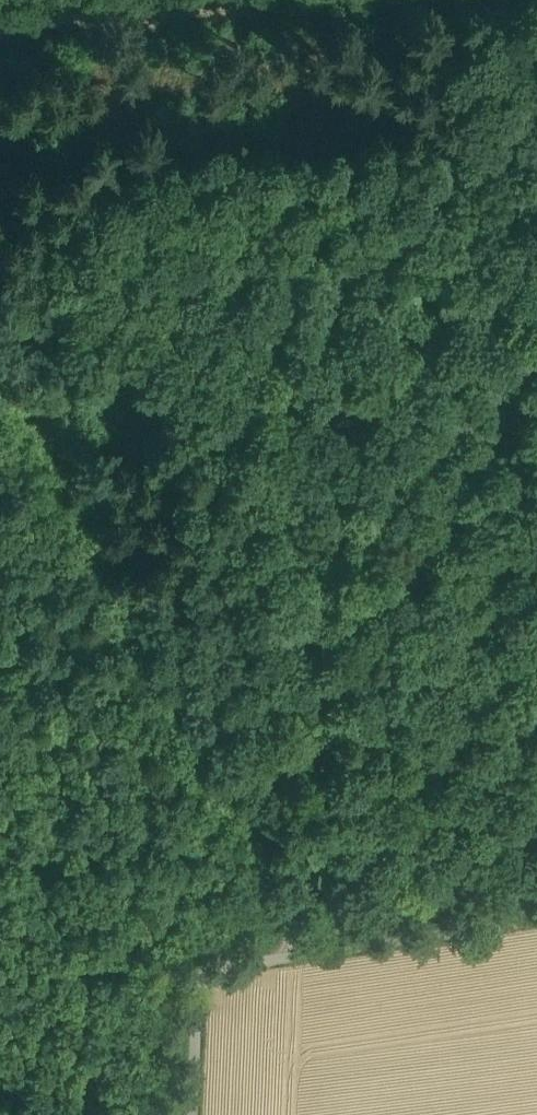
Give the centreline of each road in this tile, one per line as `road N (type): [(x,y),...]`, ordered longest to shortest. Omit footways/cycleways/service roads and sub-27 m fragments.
road 1 (track): [(273,882),(0,378)]
road 2 (track): [(0,1059),(121,962),(177,895),(204,839),(216,783)]
road 3 (track): [(301,0),(0,27)]
road 4 (track): [(273,882),(188,905),(121,962)]

